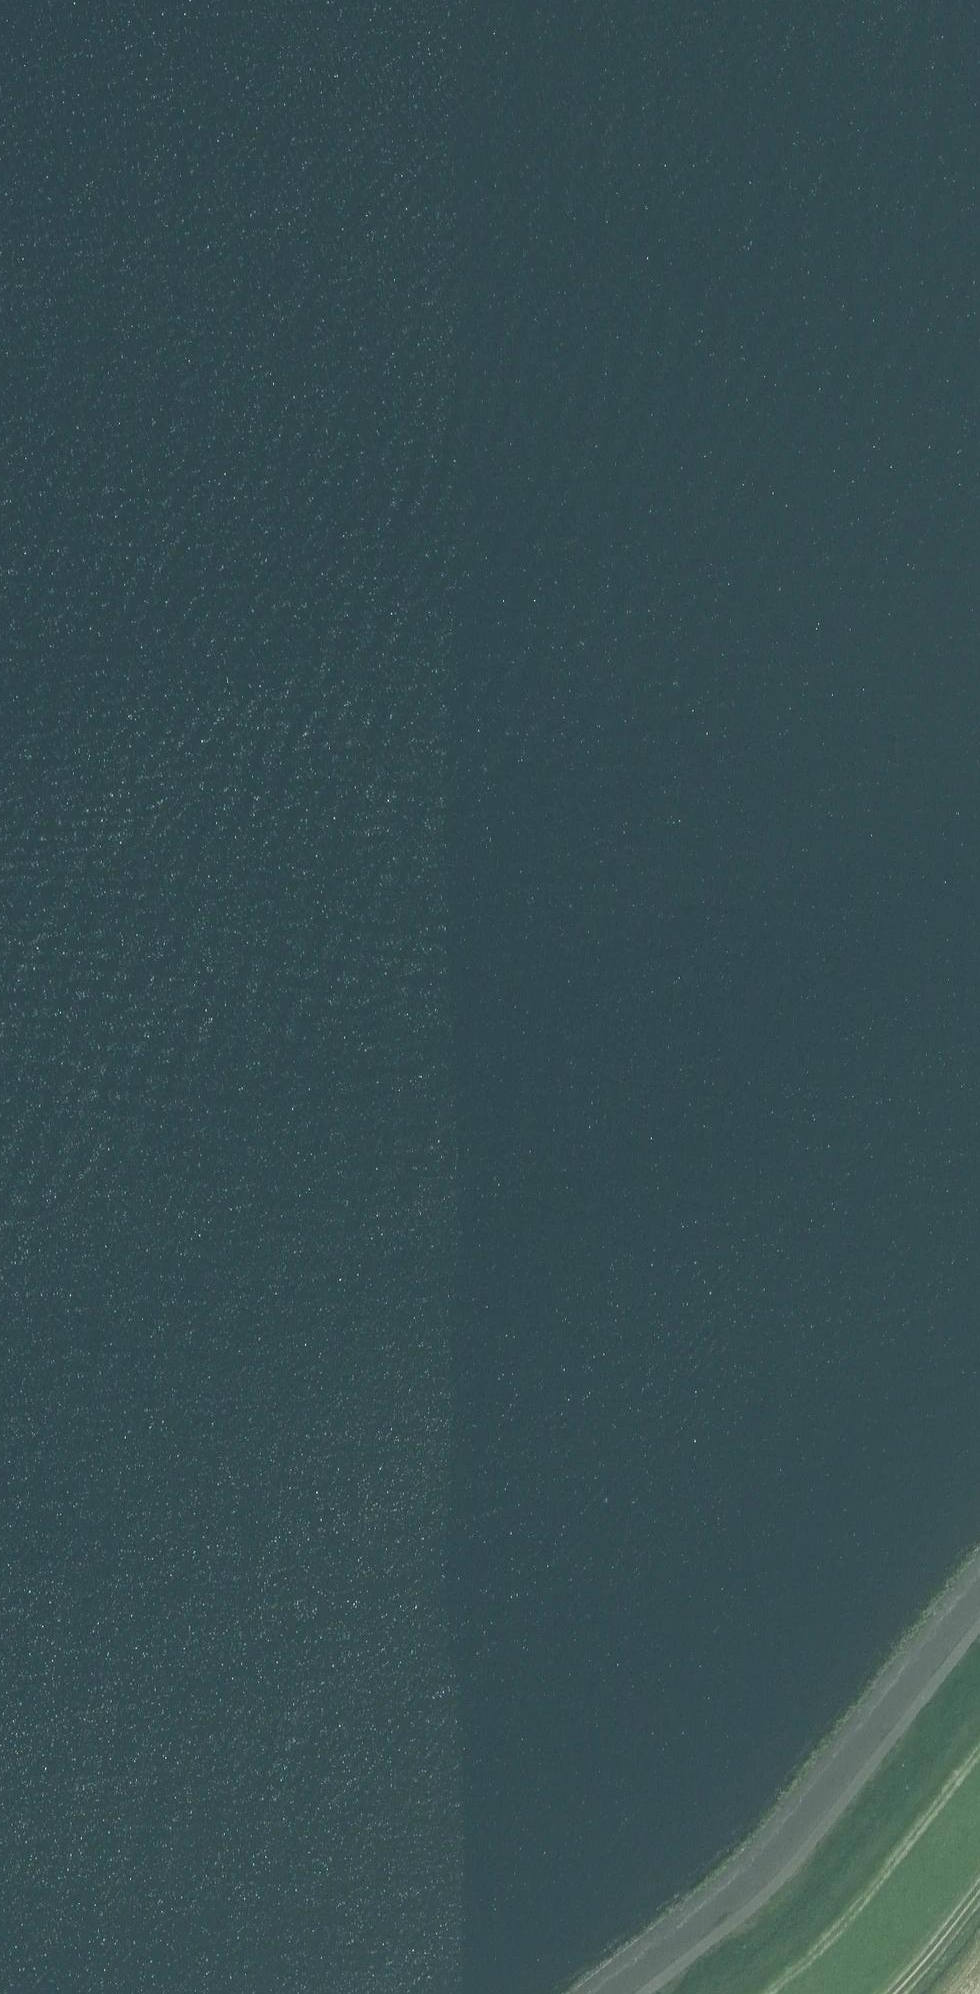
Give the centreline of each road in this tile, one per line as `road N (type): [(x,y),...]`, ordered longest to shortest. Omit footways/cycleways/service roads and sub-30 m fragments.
road 1 (track): [(979,1885),(888,1993)]

